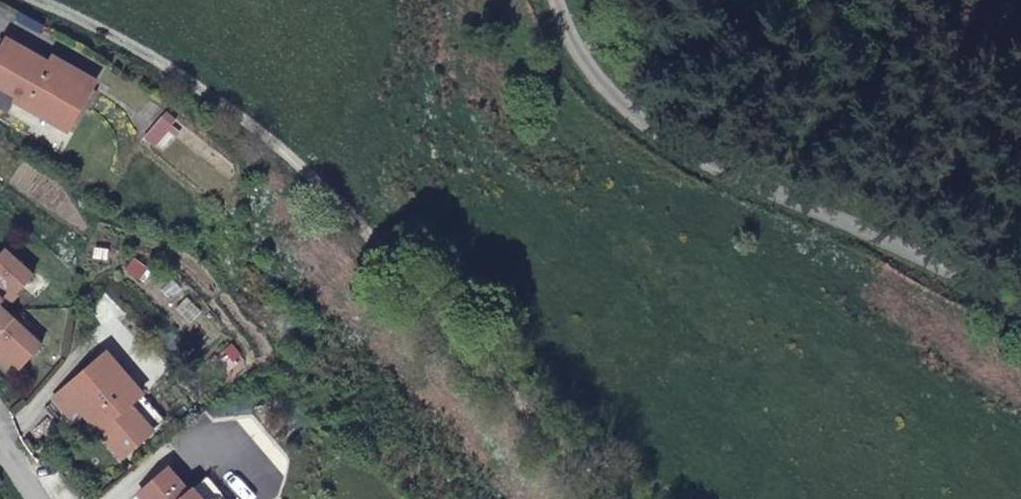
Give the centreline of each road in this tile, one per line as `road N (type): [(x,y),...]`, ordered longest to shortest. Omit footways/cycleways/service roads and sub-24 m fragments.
road 1 (track): [(46,0),(255,114),(355,209),(626,498)]
road 2 (unclassified): [(566,0),(601,75),(677,130),(1020,294)]

